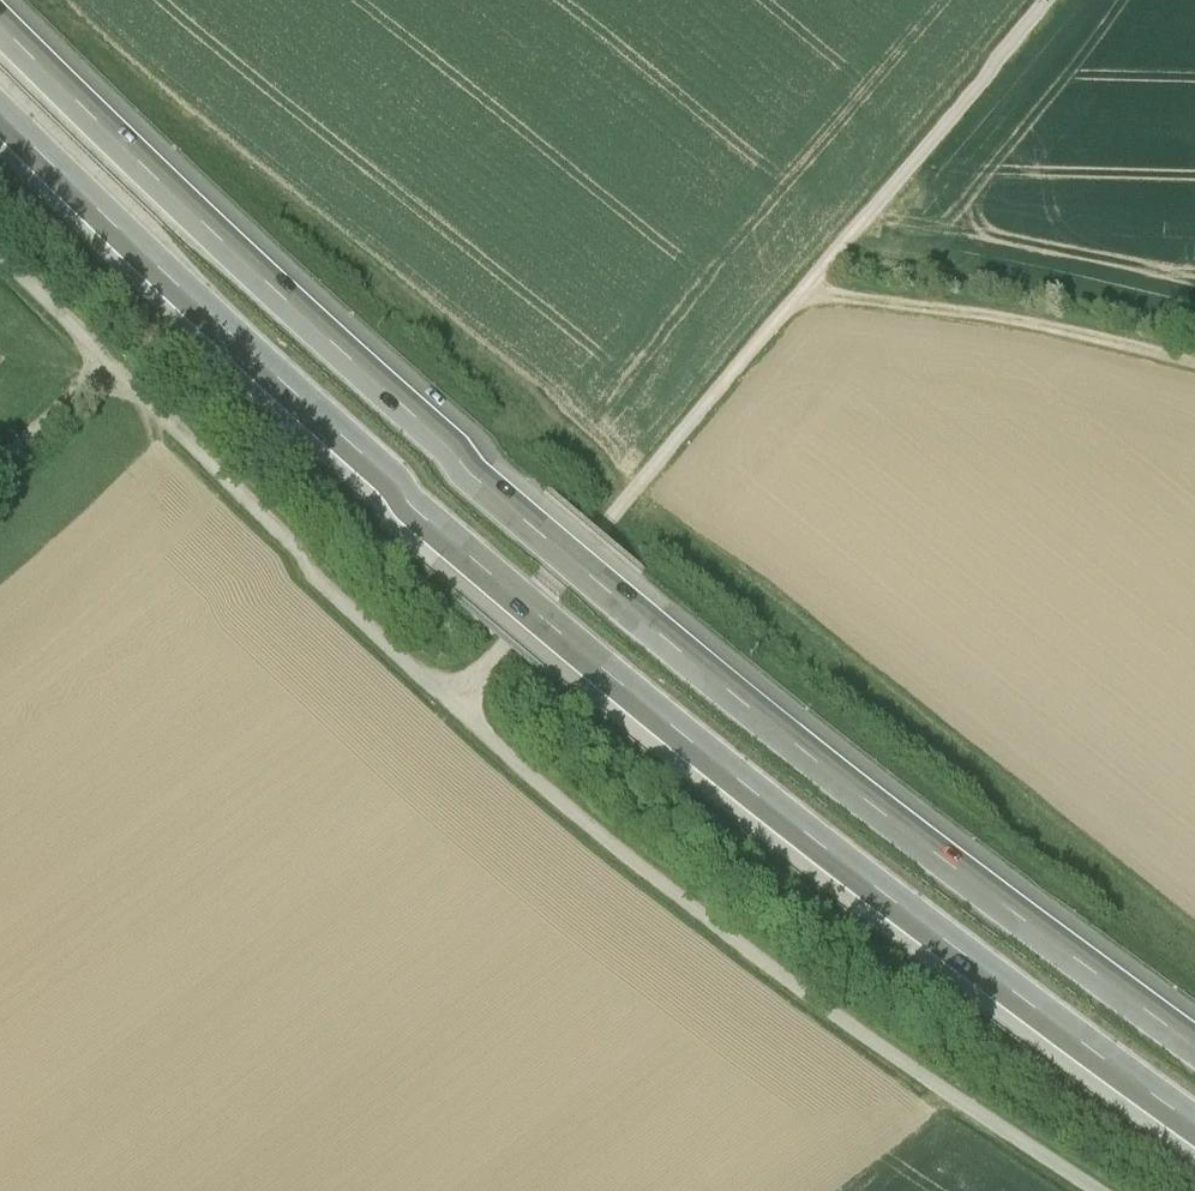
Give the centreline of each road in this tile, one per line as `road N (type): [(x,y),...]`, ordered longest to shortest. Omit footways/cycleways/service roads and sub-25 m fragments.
road 1 (motorway): [(1194,1055),(859,809),(530,534),(0,40)]
road 2 (motorway): [(0,126),(580,659),(854,881),(1194,1127)]
road 3 (unclassified): [(453,702),(1055,0)]
road 4 (unclassified): [(453,702),(593,828),(780,975),(1100,1190)]
road 5 (unclassified): [(107,375),(453,702)]
road 6 (track): [(807,290),(1054,331),(1194,368)]
road 7 (unclassified): [(107,375),(0,269)]
road 8 (unclassified): [(0,466),(107,375)]

